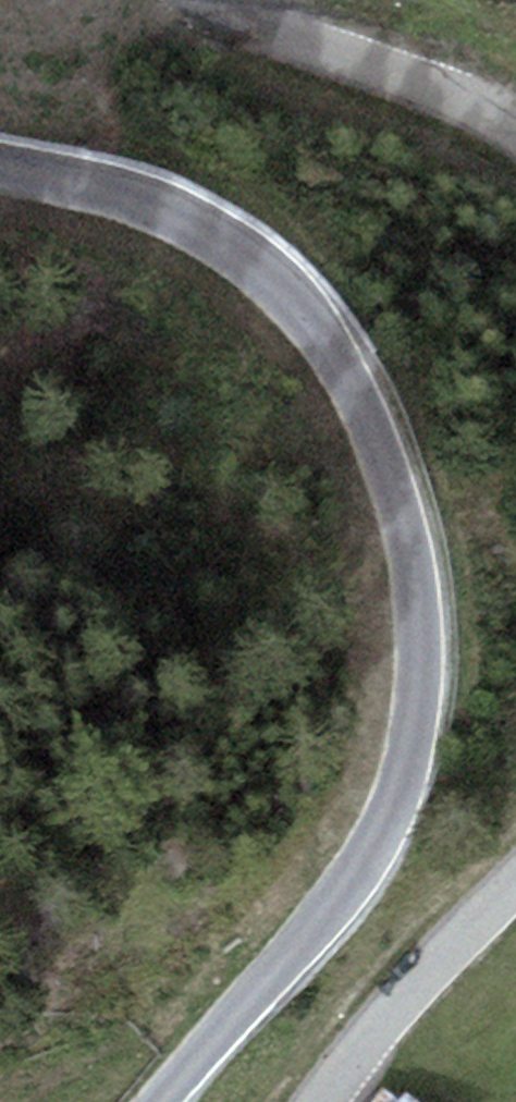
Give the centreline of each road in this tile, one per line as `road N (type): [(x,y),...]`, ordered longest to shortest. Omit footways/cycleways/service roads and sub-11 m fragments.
road 1 (tertiary): [(163,1101),(308,941),(389,822),(421,703),(418,574),(365,409),(305,309),(219,241),(172,216),(0,165)]
road 2 (unclassified): [(515,881),(372,1029),(323,1101)]
road 3 (unclassified): [(341,53),(515,126)]

